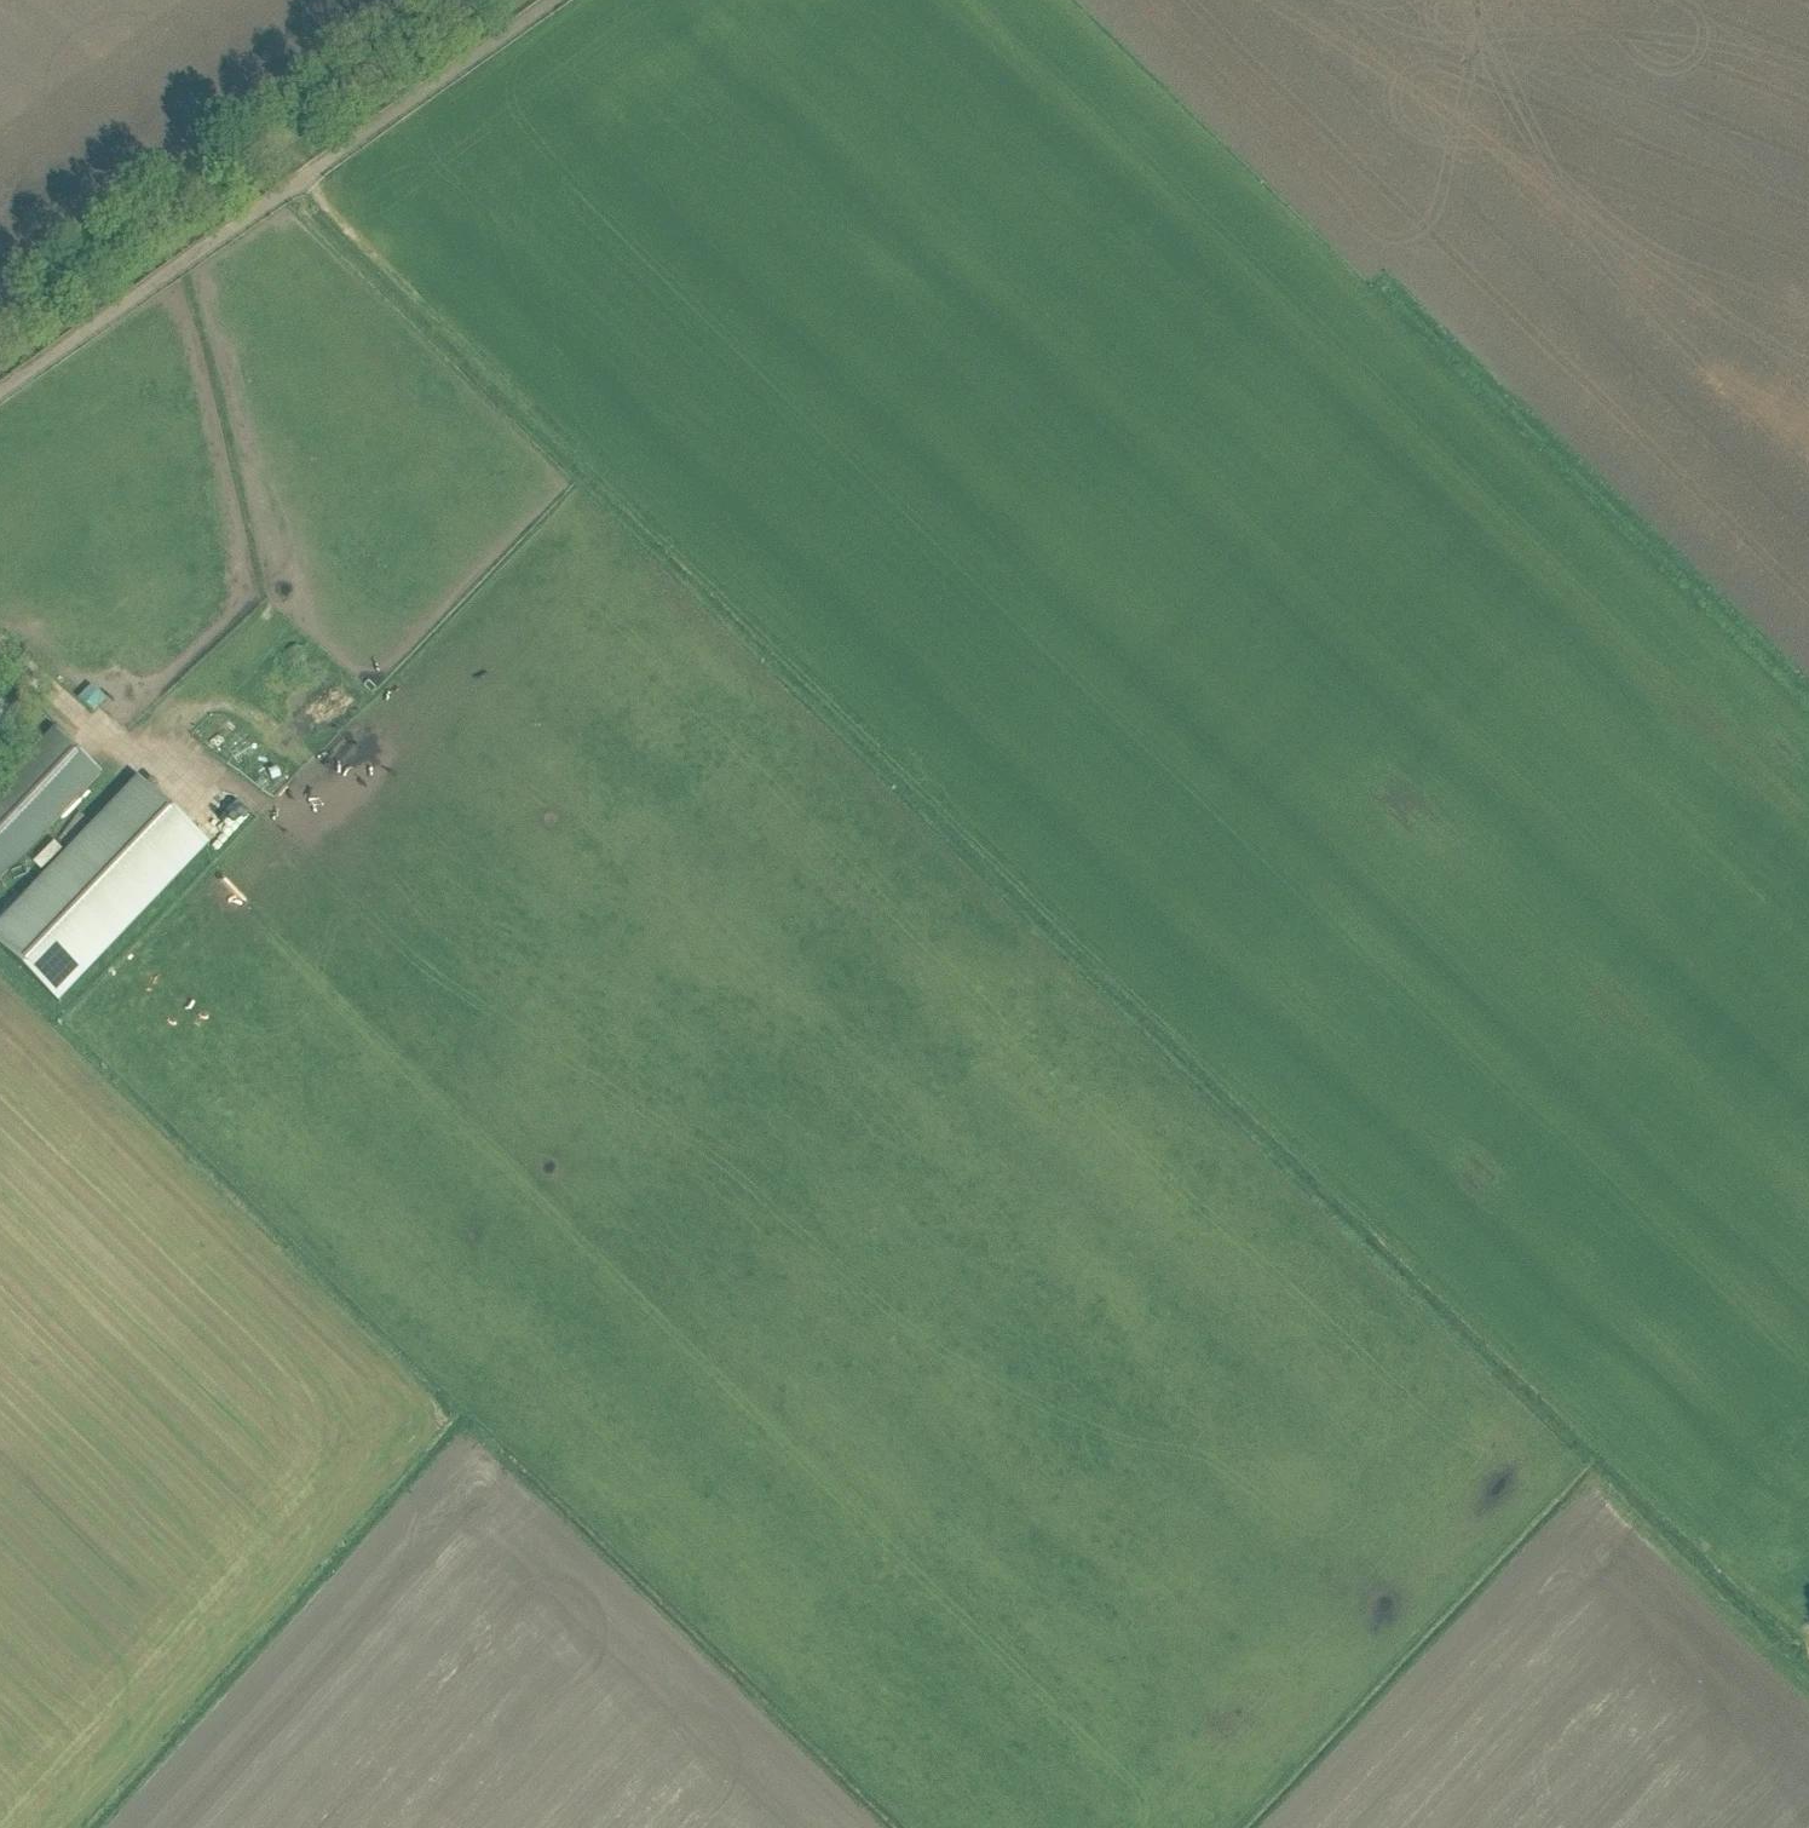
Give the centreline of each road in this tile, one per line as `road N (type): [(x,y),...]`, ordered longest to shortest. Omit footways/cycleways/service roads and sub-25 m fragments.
road 1 (unclassified): [(0,328),(471,0)]

